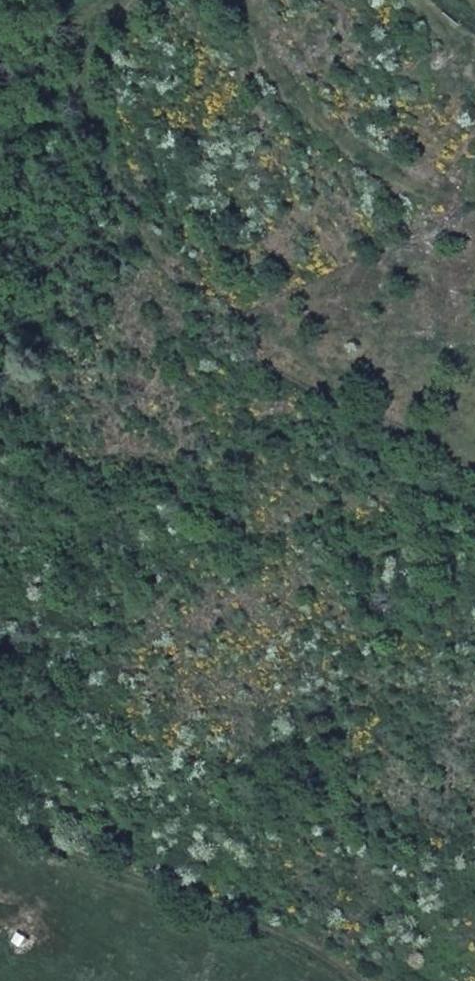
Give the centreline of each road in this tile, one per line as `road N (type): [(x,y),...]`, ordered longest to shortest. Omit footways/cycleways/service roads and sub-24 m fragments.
road 1 (track): [(0,805),(65,849),(260,922),(357,980)]

